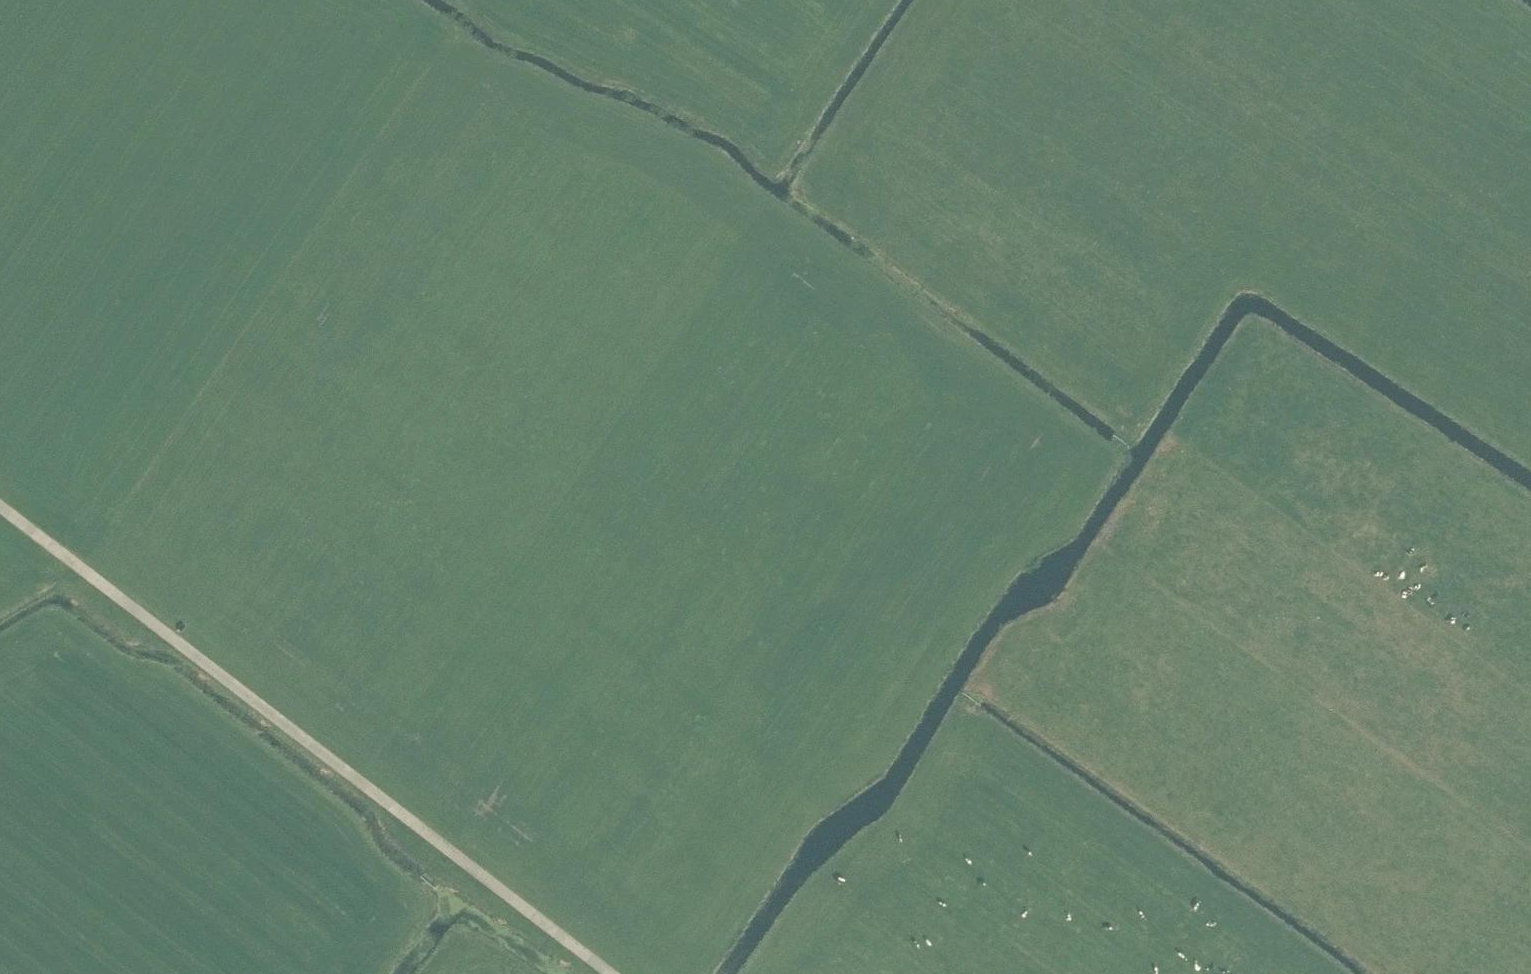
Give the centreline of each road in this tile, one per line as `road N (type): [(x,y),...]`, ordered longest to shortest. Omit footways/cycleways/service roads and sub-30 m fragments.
road 1 (track): [(618,973),(0,505)]

